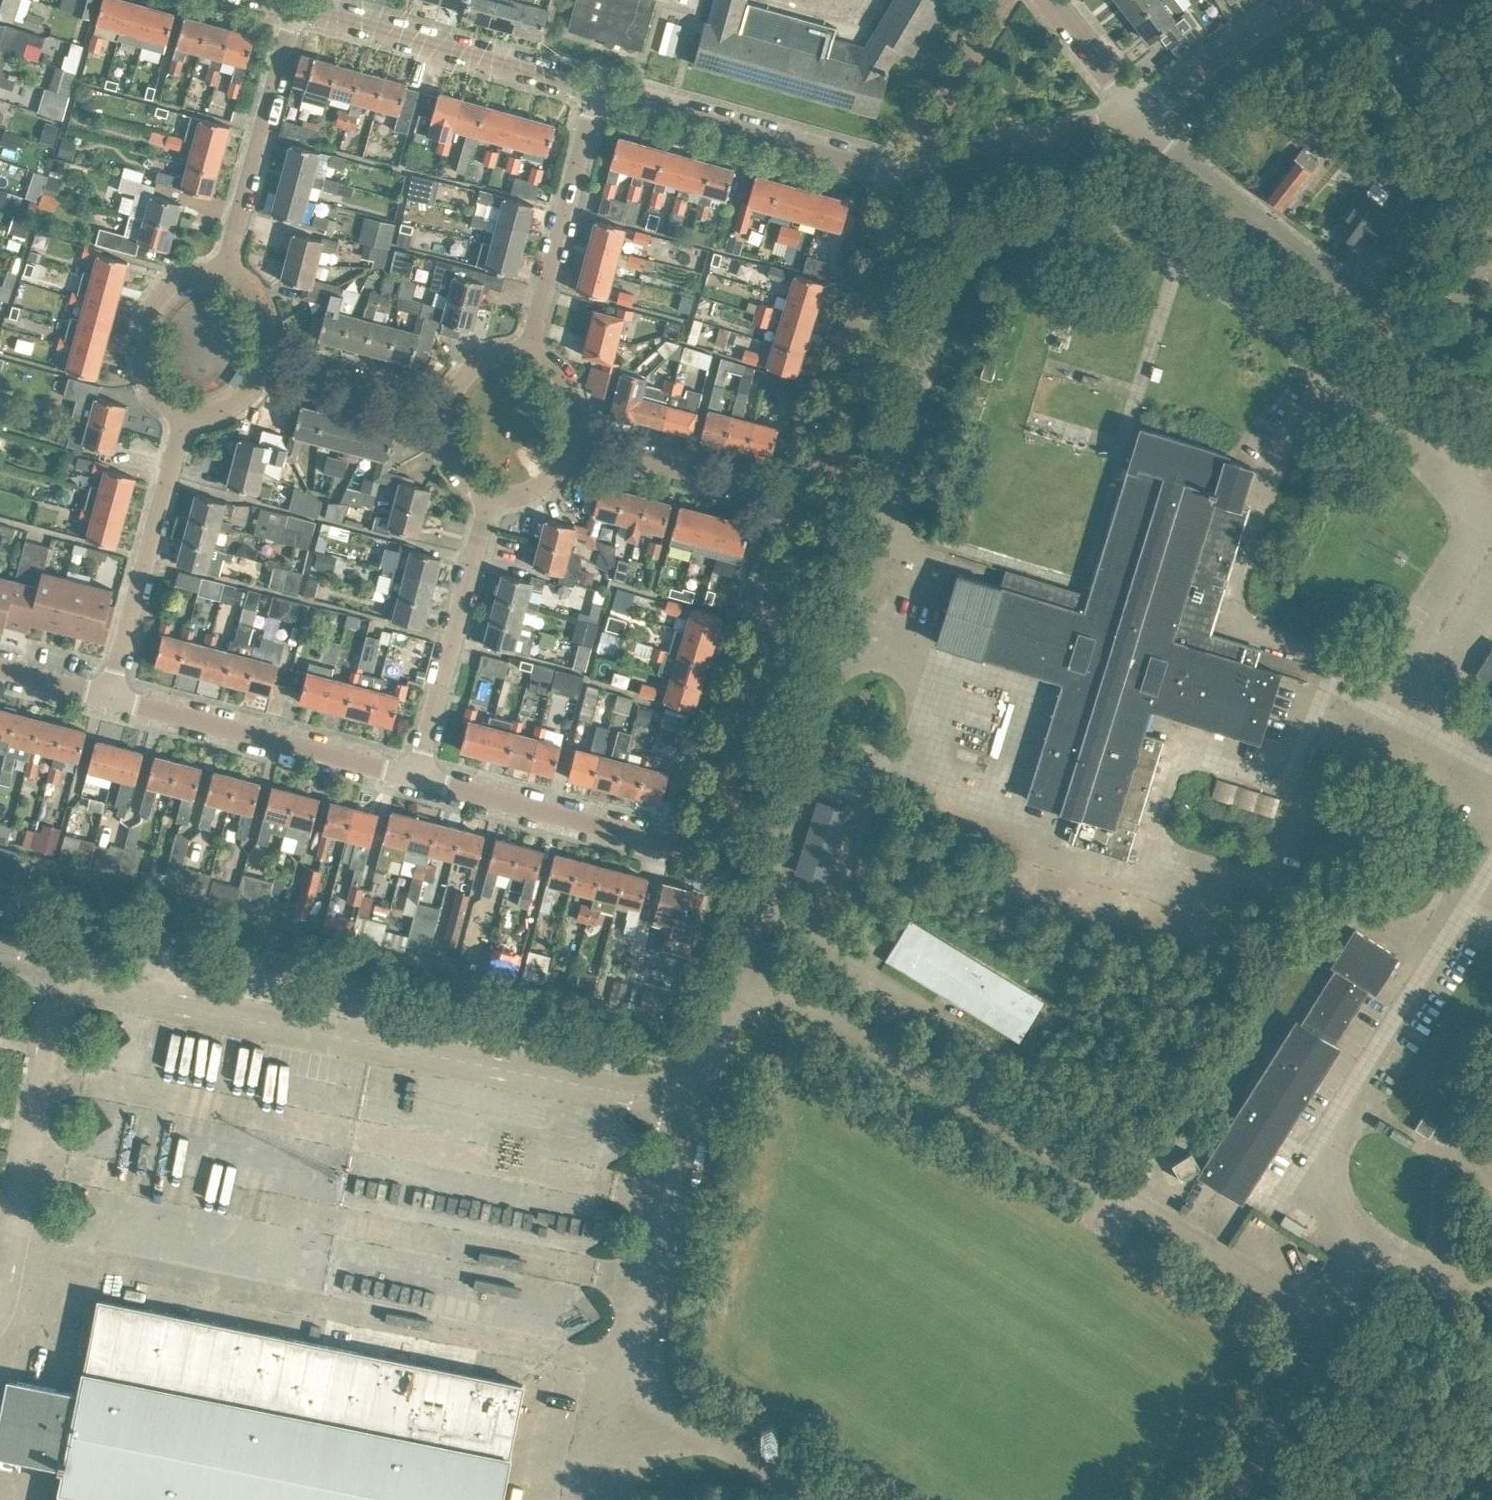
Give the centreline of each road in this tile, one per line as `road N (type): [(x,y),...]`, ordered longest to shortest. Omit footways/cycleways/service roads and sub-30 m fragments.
road 1 (unclassified): [(1491,380),(1284,237),(1142,115)]
road 2 (residential): [(696,832),(796,500)]
road 3 (residential): [(796,500),(899,175)]
road 4 (residential): [(416,776),(109,697)]
road 5 (residential): [(599,92),(297,8)]
road 6 (residential): [(899,175),(599,92)]
road 7 (residential): [(109,697),(185,416)]
road 8 (residential): [(696,832),(671,843),(416,776)]
road 9 (residential): [(416,776),(491,499)]
road 10 (residential): [(225,270),(297,8)]
road 11 (residential): [(528,354),(599,92)]
road 12 (residential): [(899,175),(1142,115)]
road 13 (residential): [(796,500),(570,439)]
road 14 (residential): [(185,416),(147,376),(146,320),(177,281),(225,270)]
road 15 (residential): [(899,175),(1002,0)]
road 16 (residential): [(1142,115),(1231,41),(1298,0)]
road 17 (residential): [(450,408),(265,358)]
road 18 (residential): [(1142,115),(1054,0)]

